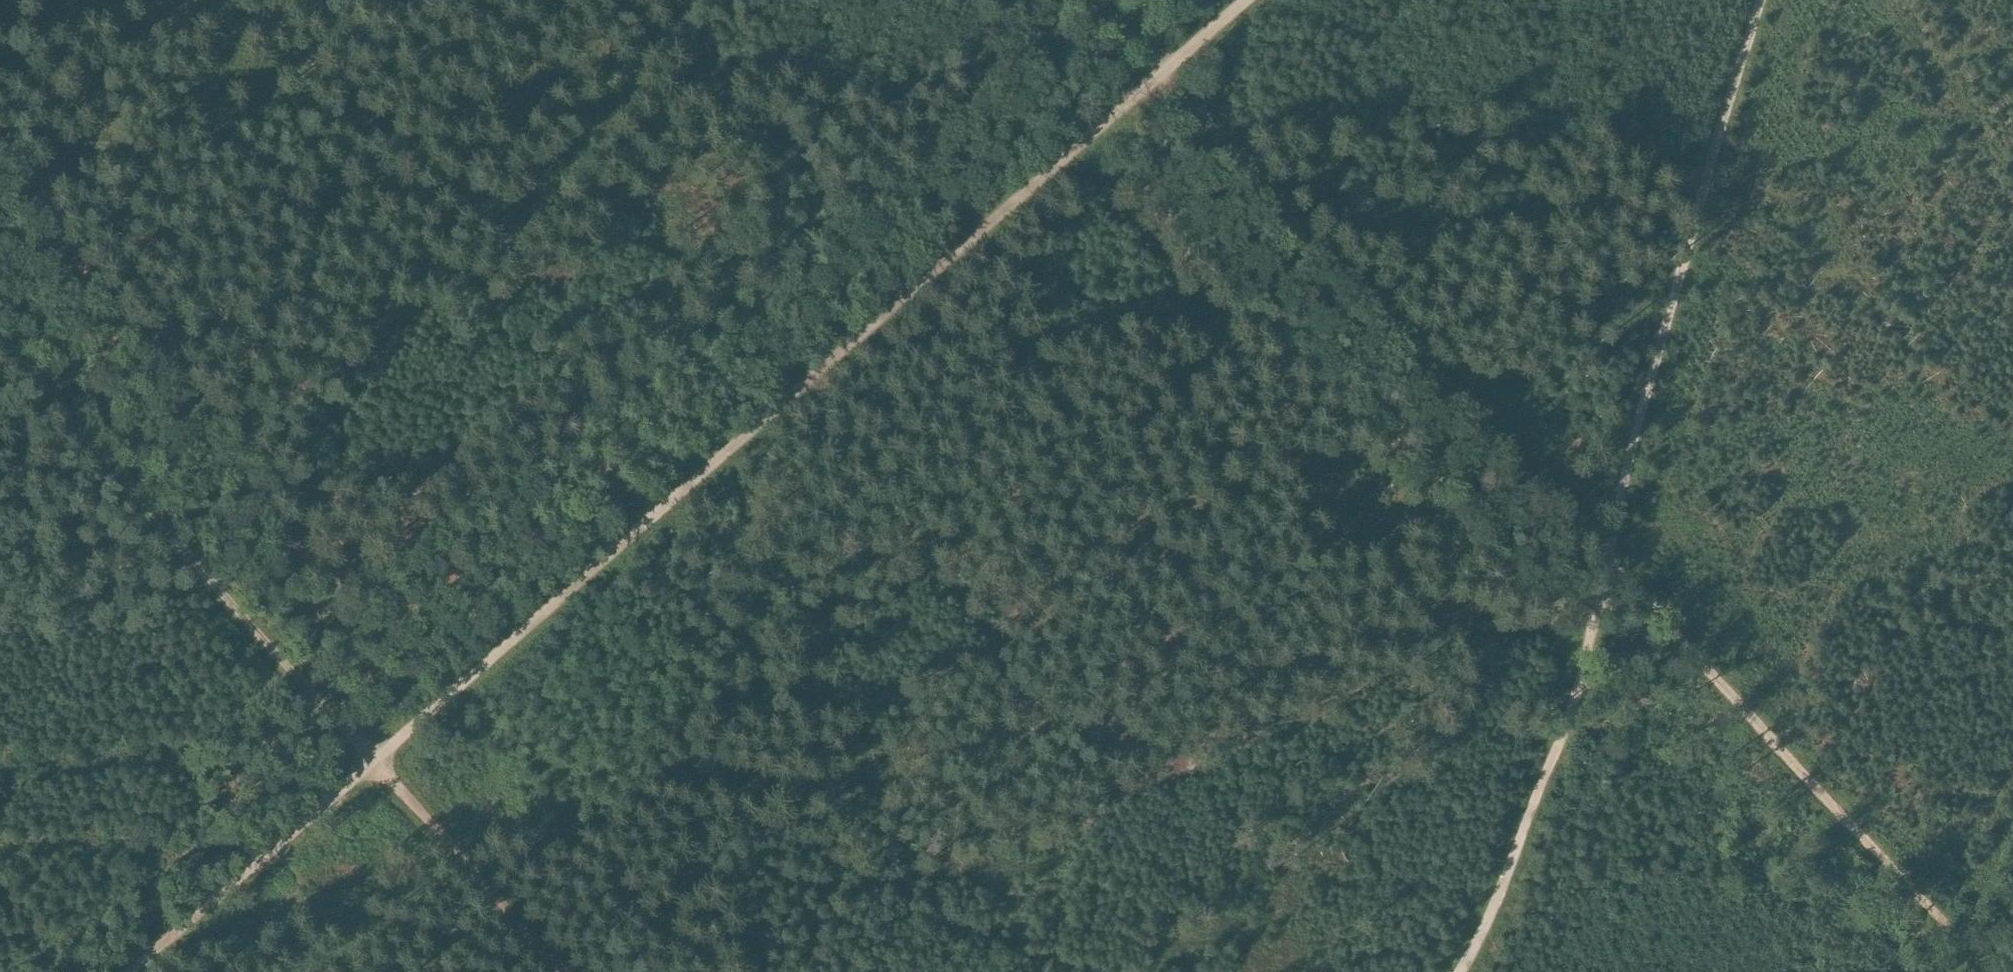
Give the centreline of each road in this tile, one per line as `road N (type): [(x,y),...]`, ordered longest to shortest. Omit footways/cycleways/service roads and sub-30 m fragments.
road 1 (track): [(131,971),(1245,0)]
road 2 (track): [(1093,0),(1995,971)]
road 3 (track): [(1769,0),(1610,559),(1593,647),(1548,776),(1459,971)]
road 4 (track): [(0,335),(559,971)]

